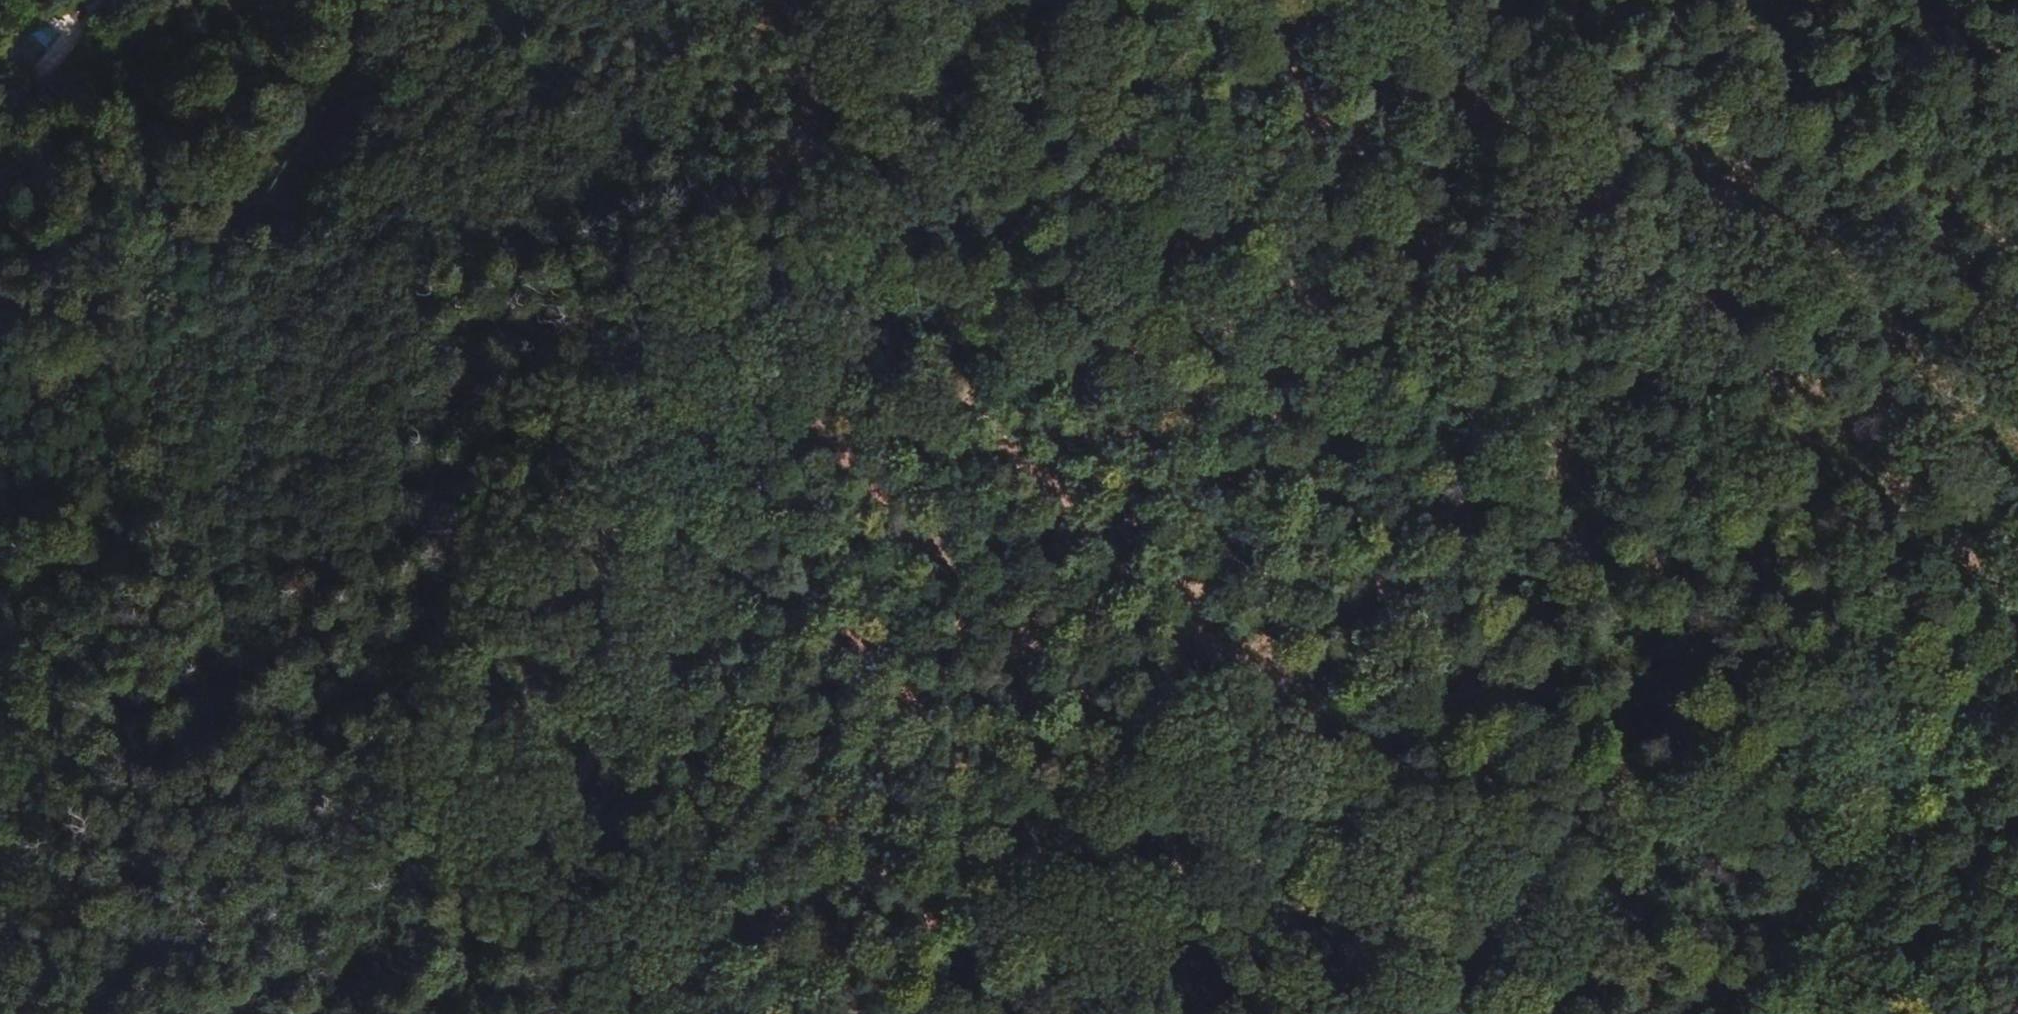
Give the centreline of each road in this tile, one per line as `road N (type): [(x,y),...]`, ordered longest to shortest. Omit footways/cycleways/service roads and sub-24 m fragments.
road 1 (track): [(1069,0),(584,775),(579,814),(605,901),(640,946),(726,1013)]
road 2 (track): [(2017,635),(1724,1013)]

